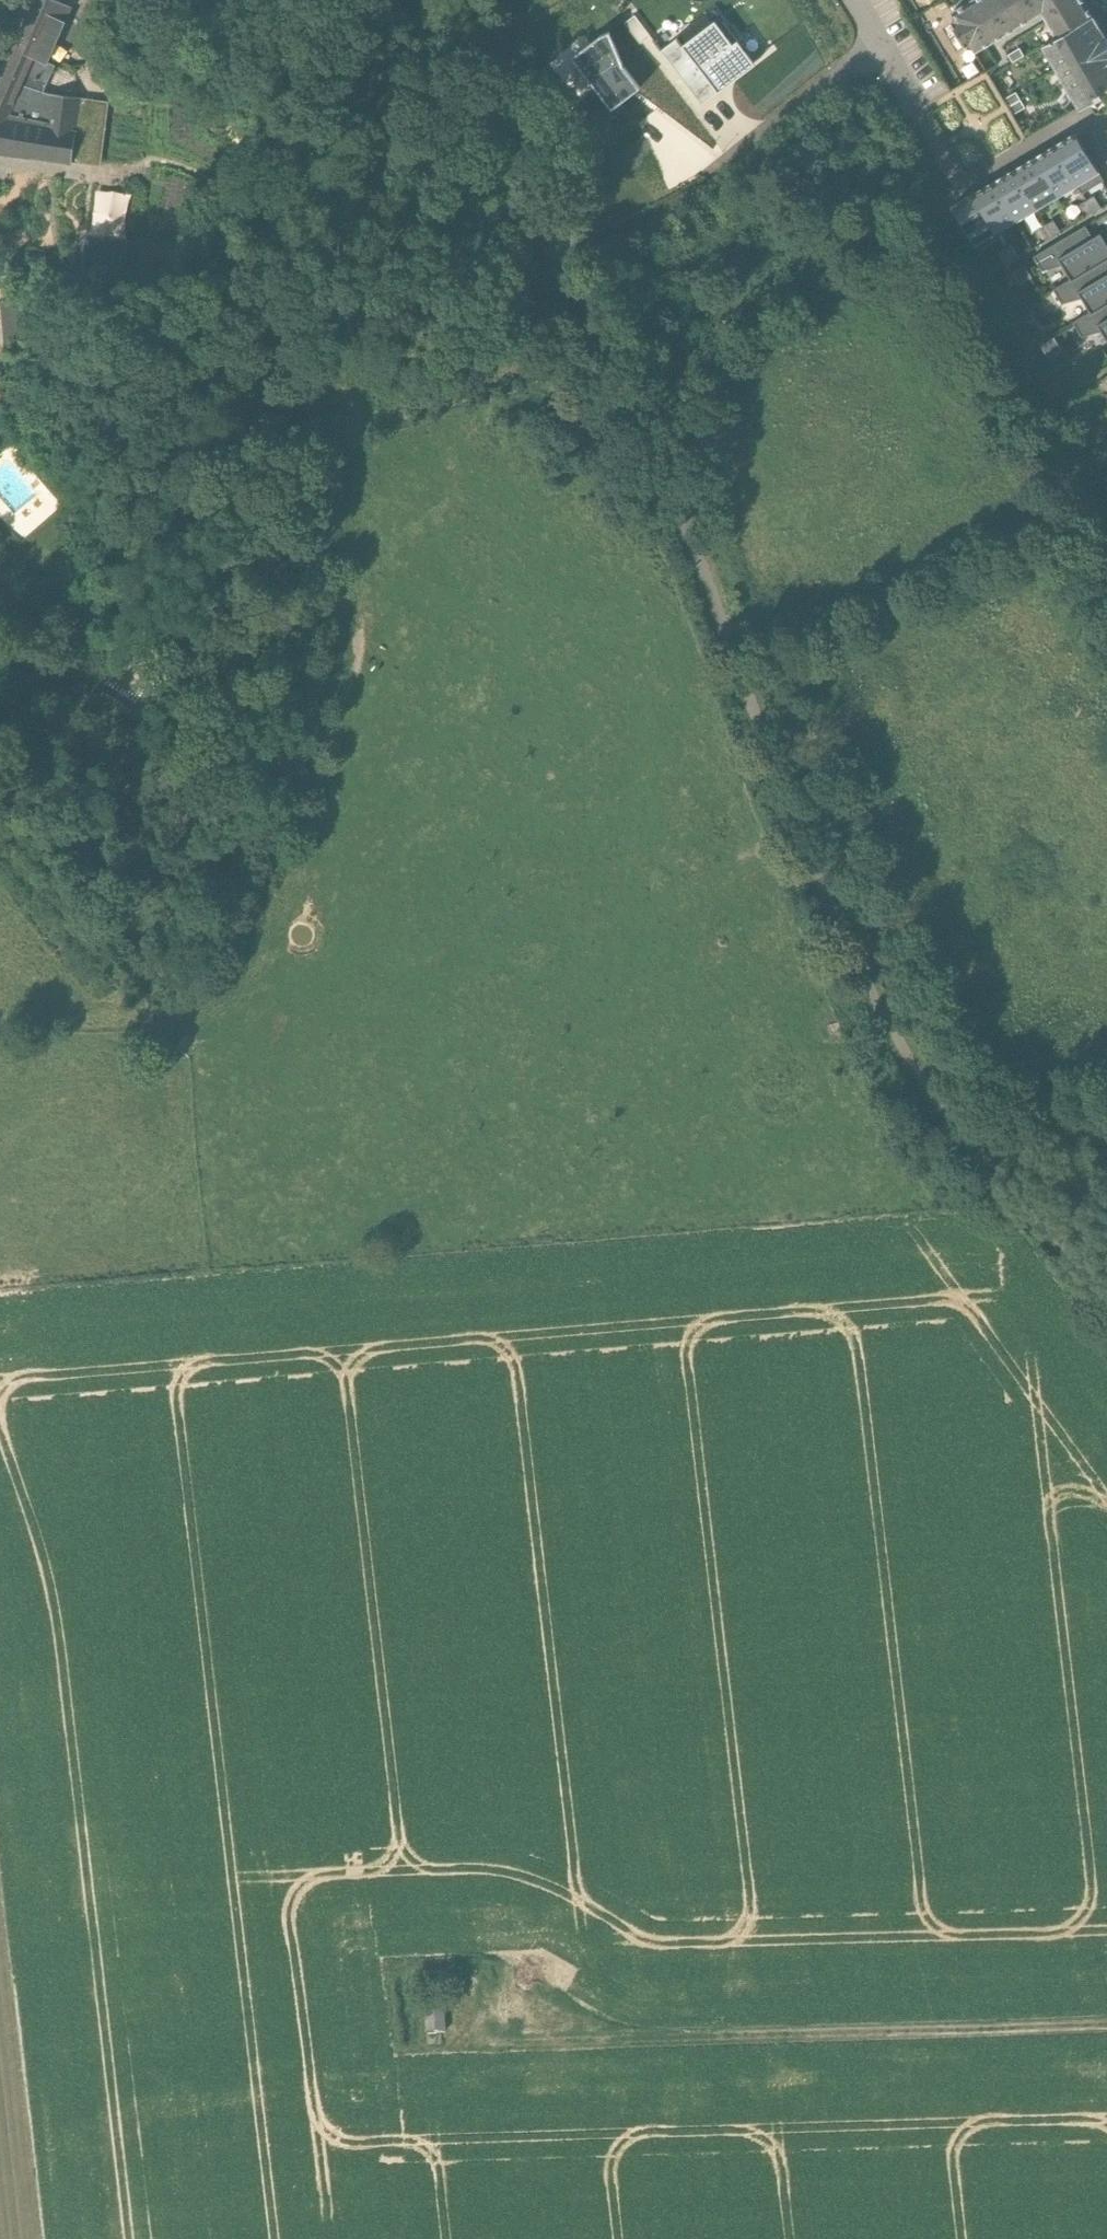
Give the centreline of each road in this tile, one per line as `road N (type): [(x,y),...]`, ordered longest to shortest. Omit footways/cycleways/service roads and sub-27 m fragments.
road 1 (unclassified): [(1106,1302),(979,1160),(923,1082),(845,936),(586,290),(557,167),(497,38),(468,0)]
road 2 (track): [(469,2049),(1106,2026)]
road 3 (residential): [(1082,118),(963,187),(918,111)]
road 4 (residential): [(707,181),(881,46)]

